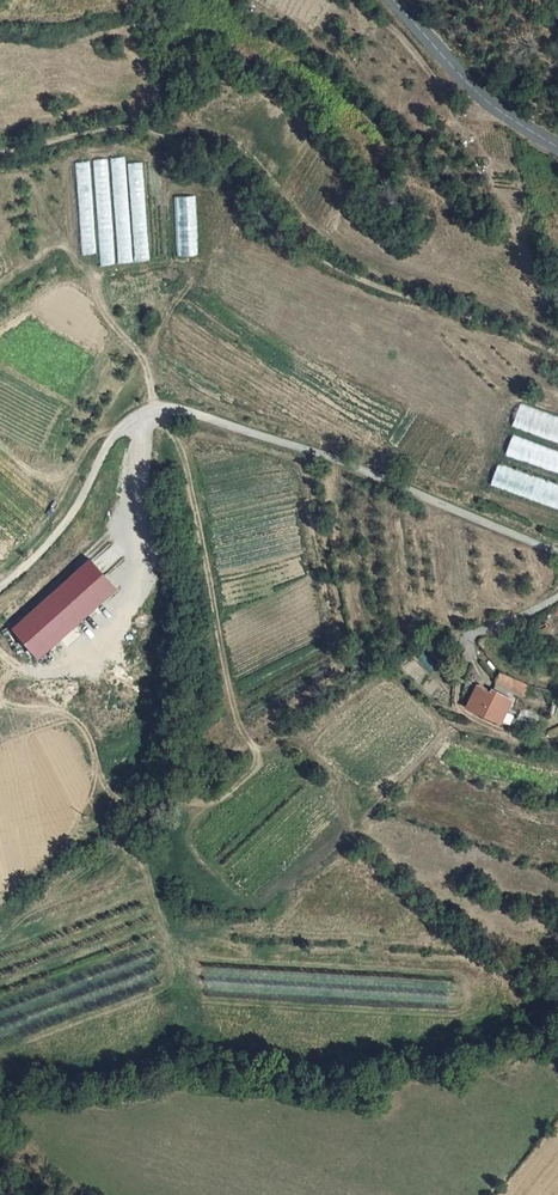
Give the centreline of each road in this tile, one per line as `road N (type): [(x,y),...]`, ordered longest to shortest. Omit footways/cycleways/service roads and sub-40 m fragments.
road 1 (unclassified): [(0,590),(66,524),(112,441),(150,412),(176,411),(316,454),(557,554)]
road 2 (track): [(0,158),(125,136),(221,160),(295,238),(357,274),(557,355)]
road 3 (tertiary): [(557,147),(474,91),(393,0)]
road 4 (track): [(557,758),(463,710),(458,695),(465,662)]

